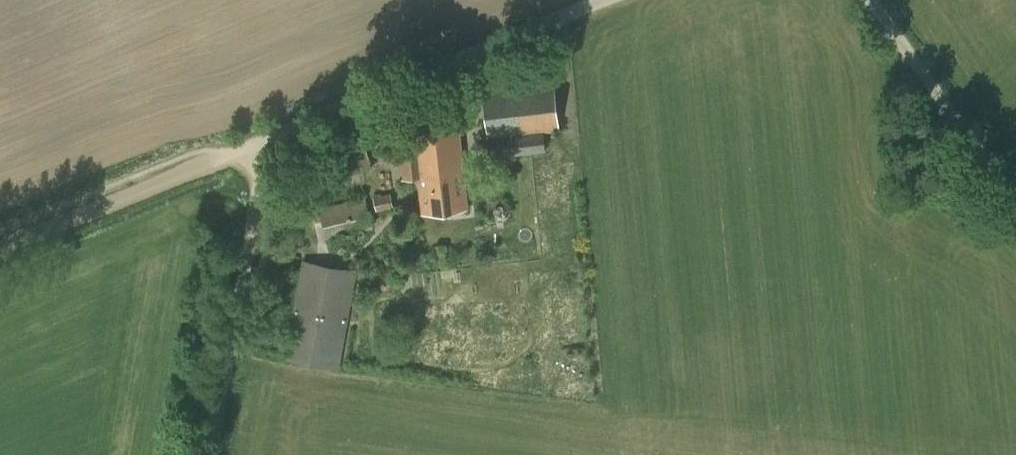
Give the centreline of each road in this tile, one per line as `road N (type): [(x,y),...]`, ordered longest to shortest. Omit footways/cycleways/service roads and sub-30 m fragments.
road 1 (unclassified): [(209,454),(262,182),(253,147),(601,0)]
road 2 (track): [(0,250),(253,147)]
road 3 (unclassified): [(1015,206),(868,0)]

